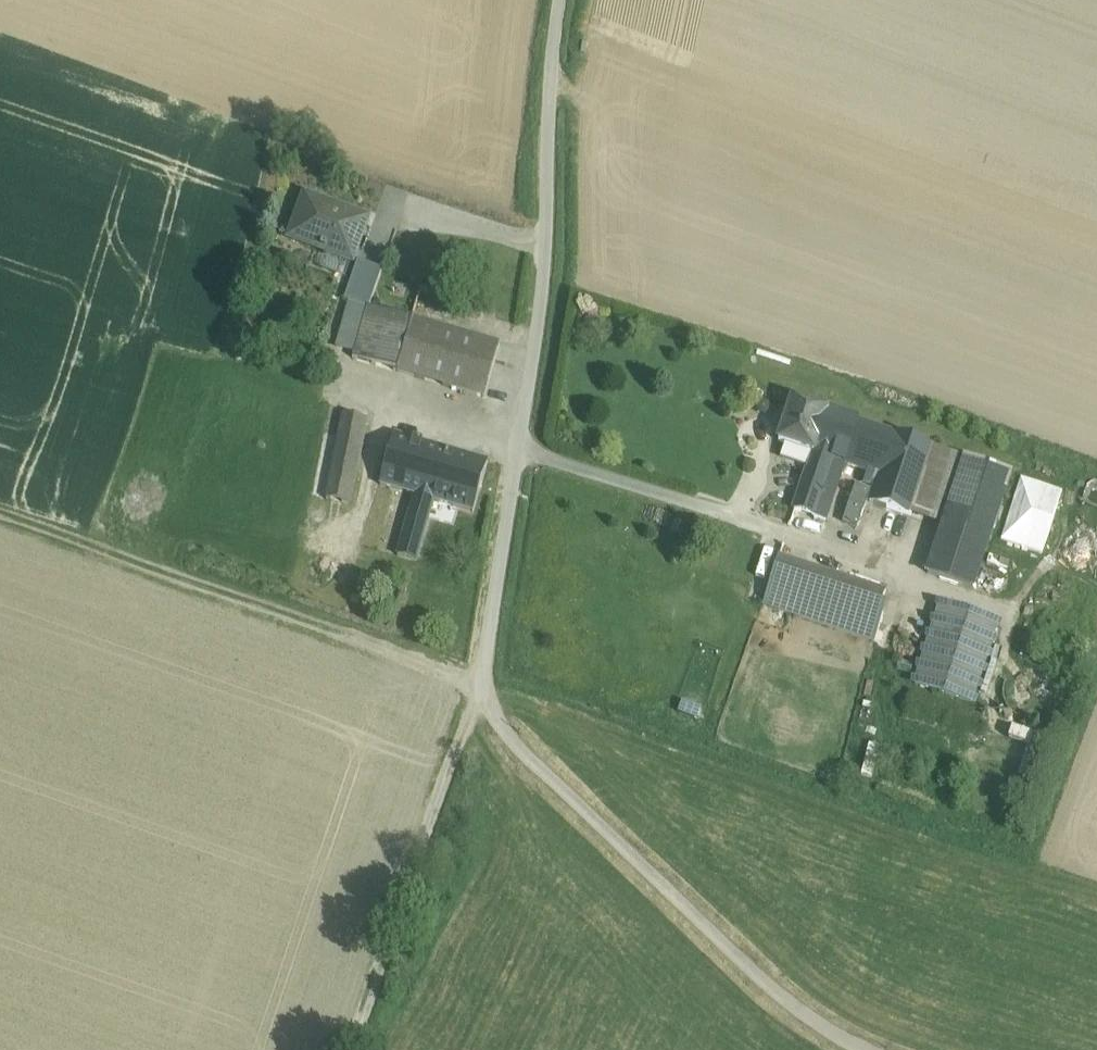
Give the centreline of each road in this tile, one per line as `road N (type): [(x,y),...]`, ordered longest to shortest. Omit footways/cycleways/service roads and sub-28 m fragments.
road 1 (unclassified): [(562,0),(549,246),(475,695)]
road 2 (track): [(479,674),(0,507)]
road 3 (track): [(475,695),(355,1049)]
road 4 (track): [(522,446),(862,556)]

